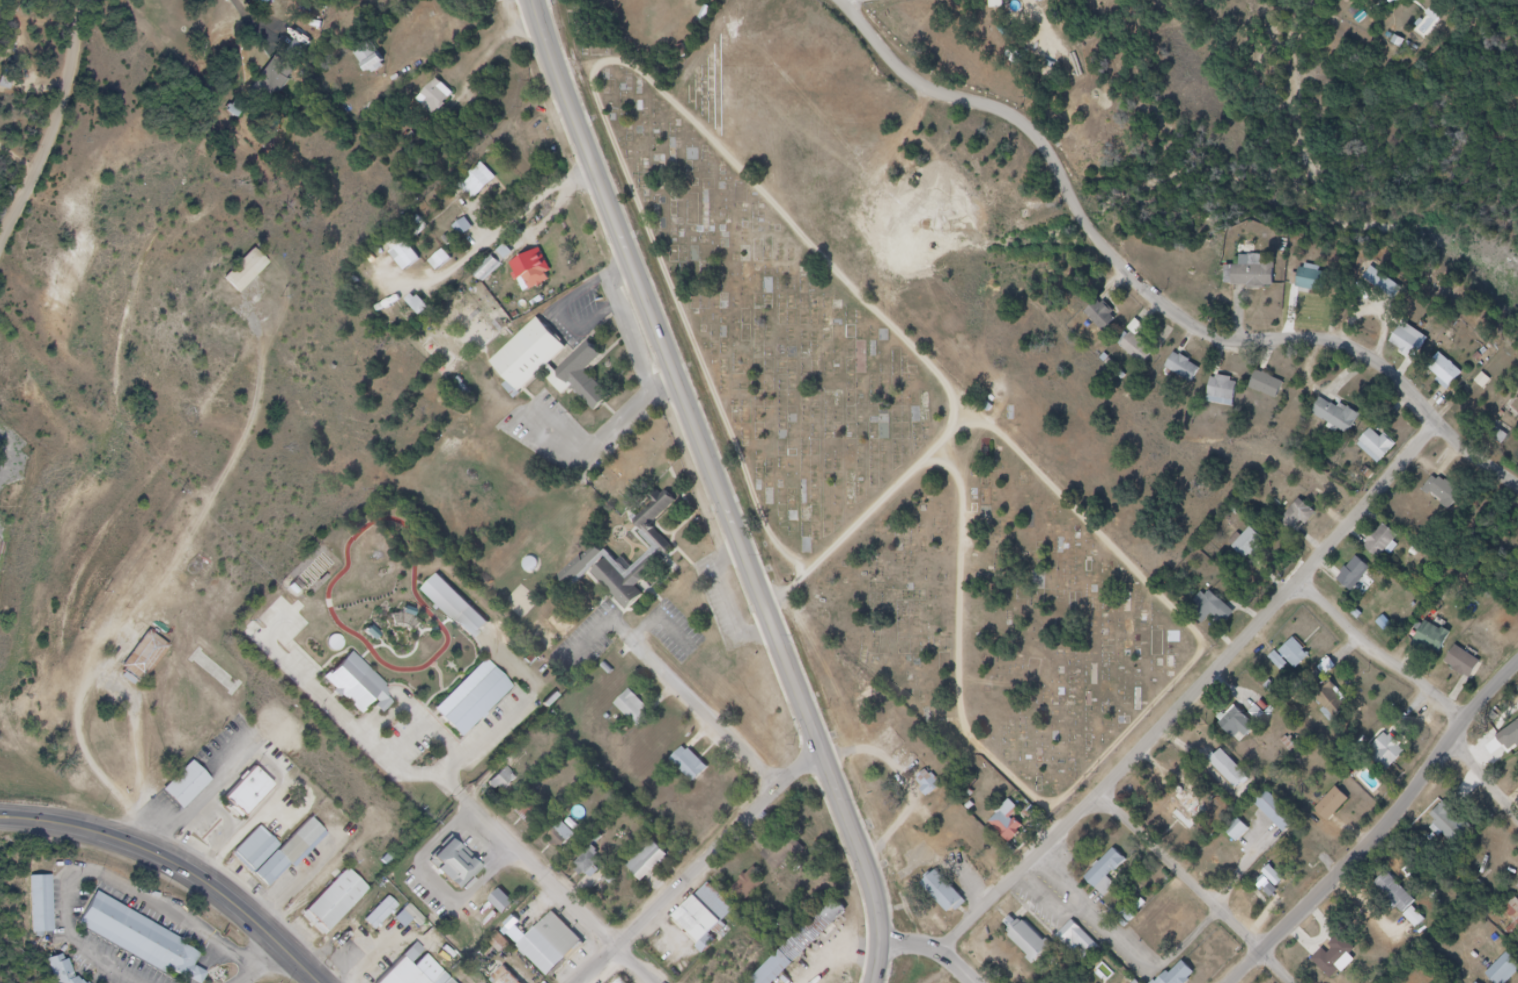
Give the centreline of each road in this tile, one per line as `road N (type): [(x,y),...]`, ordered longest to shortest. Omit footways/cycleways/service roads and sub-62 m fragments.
road 1 (residential): [(1517,480),(1369,355),(1336,343),(1220,340),(1192,330),(1096,228),(1035,126),(1012,109),(921,77),(847,0)]
road 2 (primary): [(823,751),(539,0)]
road 3 (residential): [(941,952),(1234,664),(1442,419)]
road 4 (residential): [(1232,982),(1371,848),(1467,719),(1517,667)]
road 5 (residential): [(579,982),(823,751)]
road 6 (residential): [(1517,813),(1476,757),(1467,719),(1306,587)]
road 7 (residential): [(0,271),(66,121),(95,0)]
road 8 (residential): [(1293,982),(1102,796)]
road 9 (residential): [(653,982),(471,805)]
road 10 (primary): [(883,982),(887,935),(878,893),(823,751)]
road 11 (secondary): [(326,982),(229,895),(154,846)]
road 12 (residential): [(778,788),(634,643)]
road 13 (secondary): [(154,846),(87,823),(0,816)]

